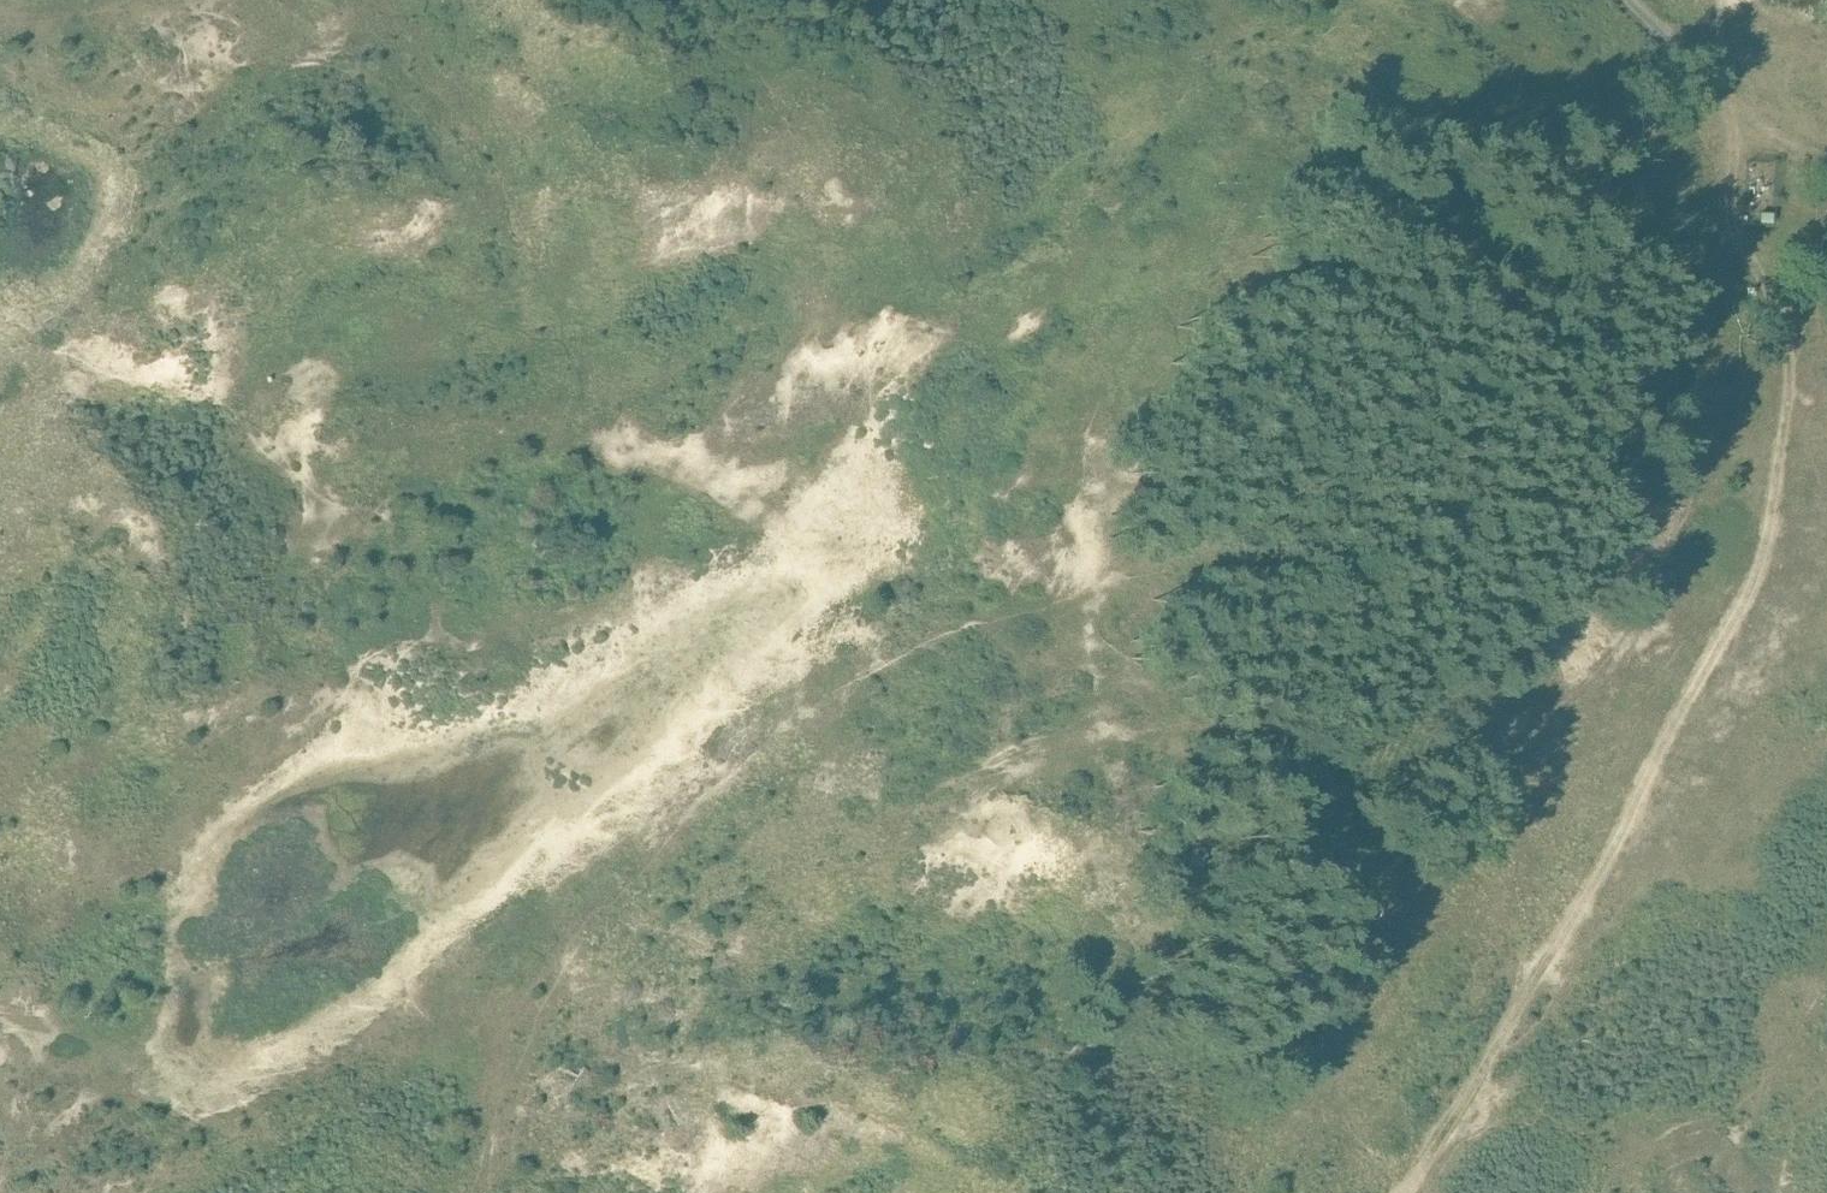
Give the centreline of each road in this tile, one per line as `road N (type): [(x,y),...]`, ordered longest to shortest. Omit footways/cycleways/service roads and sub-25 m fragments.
road 1 (track): [(1398,1192),(1760,569),(1789,358),(1738,275),(1730,213),(1743,117)]

